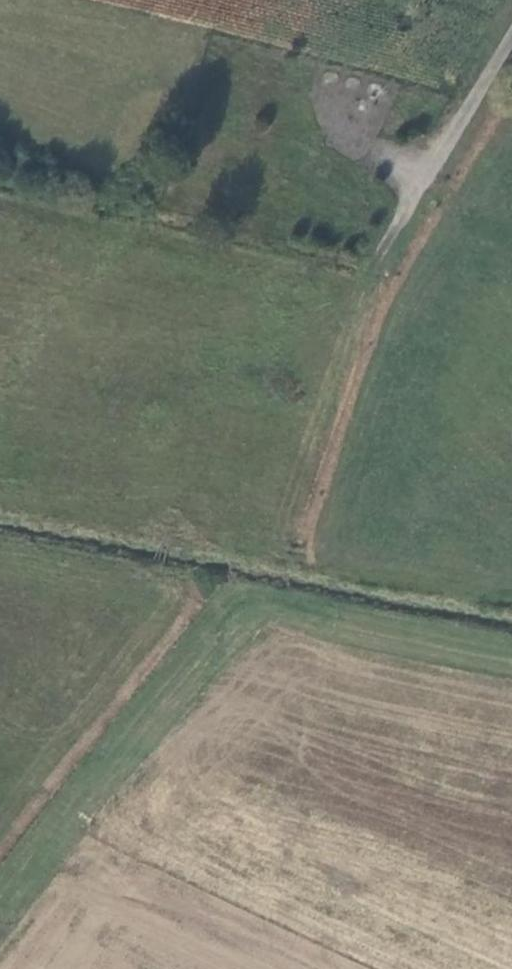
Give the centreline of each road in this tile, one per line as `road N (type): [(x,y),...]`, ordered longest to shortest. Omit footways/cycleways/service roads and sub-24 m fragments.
road 1 (track): [(511,658),(287,612),(247,615),(0,913)]
road 2 (track): [(380,261),(357,292),(269,555),(170,536)]
road 3 (unclassified): [(511,45),(380,261)]

